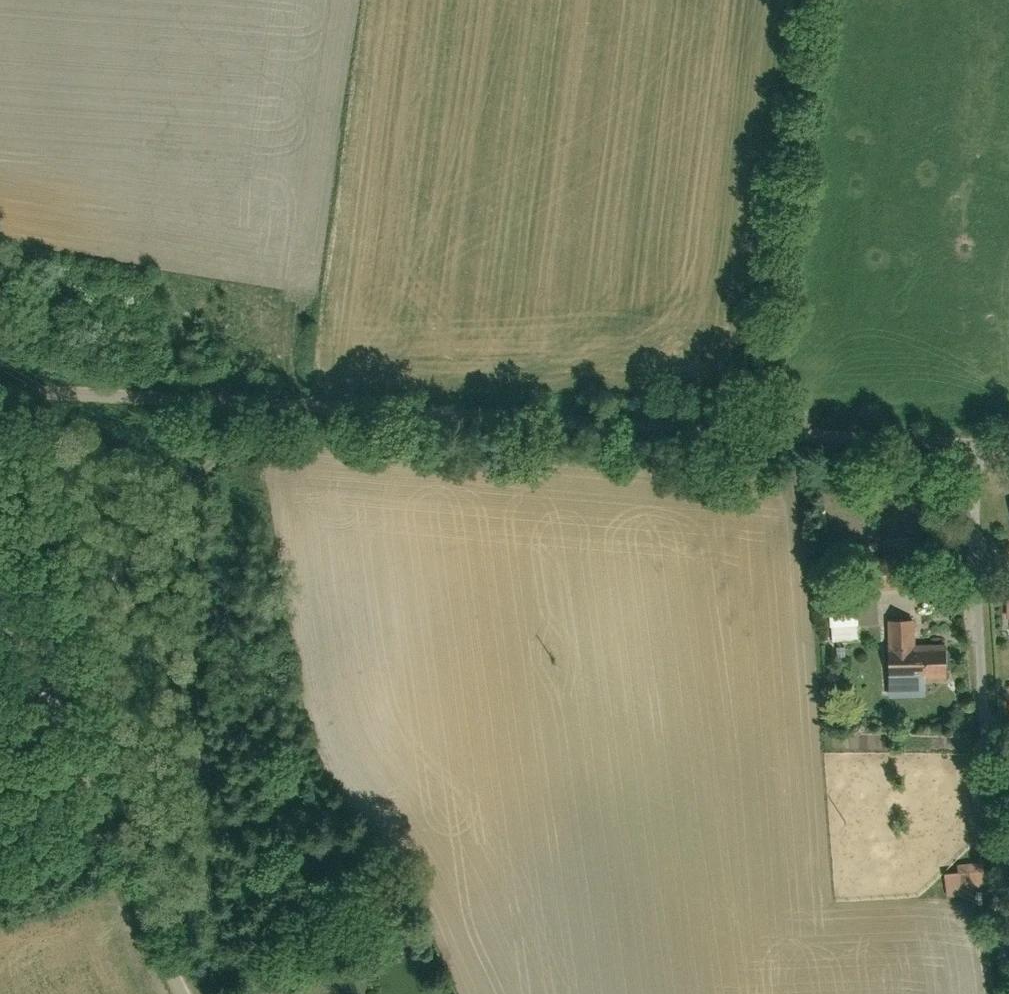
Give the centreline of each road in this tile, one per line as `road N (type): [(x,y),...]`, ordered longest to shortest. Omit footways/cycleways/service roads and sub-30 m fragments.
road 1 (residential): [(980,446),(0,385)]
road 2 (residential): [(980,446),(1004,993)]
road 3 (residential): [(186,993),(0,596)]

